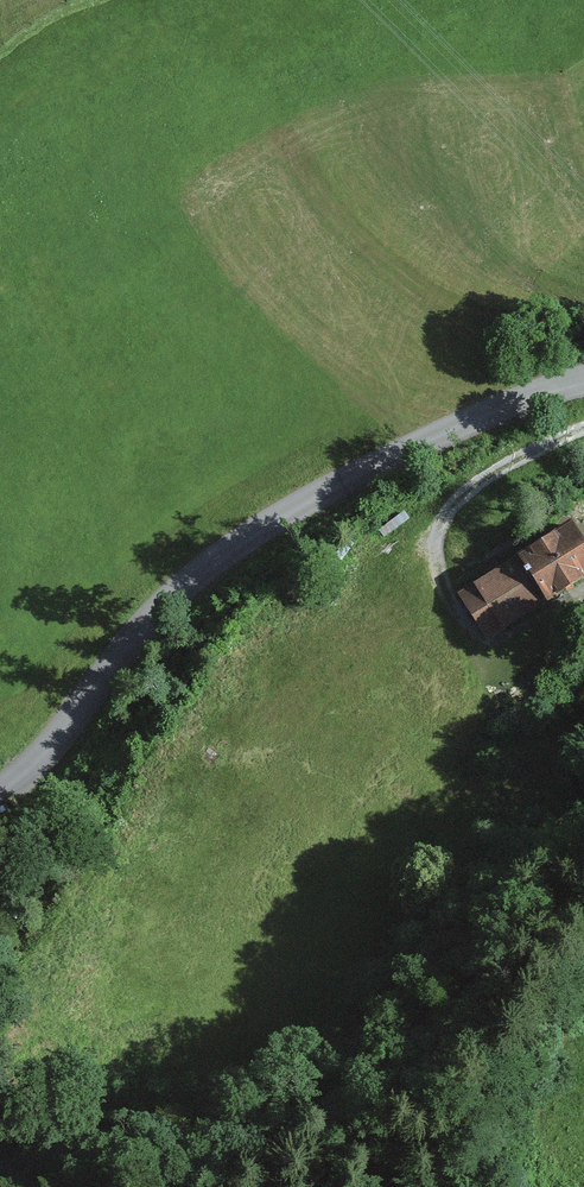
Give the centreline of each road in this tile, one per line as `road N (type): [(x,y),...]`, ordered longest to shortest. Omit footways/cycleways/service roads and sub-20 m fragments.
road 1 (unclassified): [(583,387),(470,421),(352,482),(0,776)]
road 2 (track): [(471,647),(445,617),(428,553),(467,474),(528,442),(583,425)]
road 3 (track): [(125,785),(0,871)]

